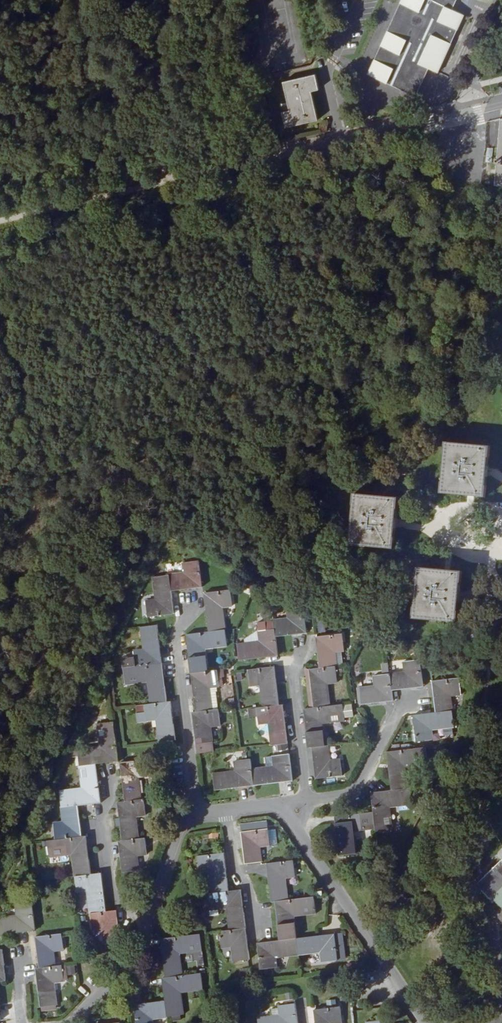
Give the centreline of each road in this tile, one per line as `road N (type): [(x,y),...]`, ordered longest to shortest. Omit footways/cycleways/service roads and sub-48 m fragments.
road 1 (residential): [(501,103),(164,180)]
road 2 (residential): [(424,1022),(289,815),(290,803)]
road 3 (residential): [(194,601),(176,640),(199,811)]
road 4 (track): [(0,221),(164,180)]
road 5 (residential): [(147,920),(112,891),(102,819),(107,770)]
road 6 (residential): [(309,800),(293,673),(310,640)]
road 7 (residential): [(501,509),(451,513),(438,535),(481,559),(501,539)]
road 8 (residential): [(309,800),(358,788),(401,707)]
road 9 (residential): [(71,1022),(135,956),(147,920)]
road 10 (residential): [(147,920),(180,830),(199,811)]
road 11 (residential): [(262,928),(235,870),(227,813)]

